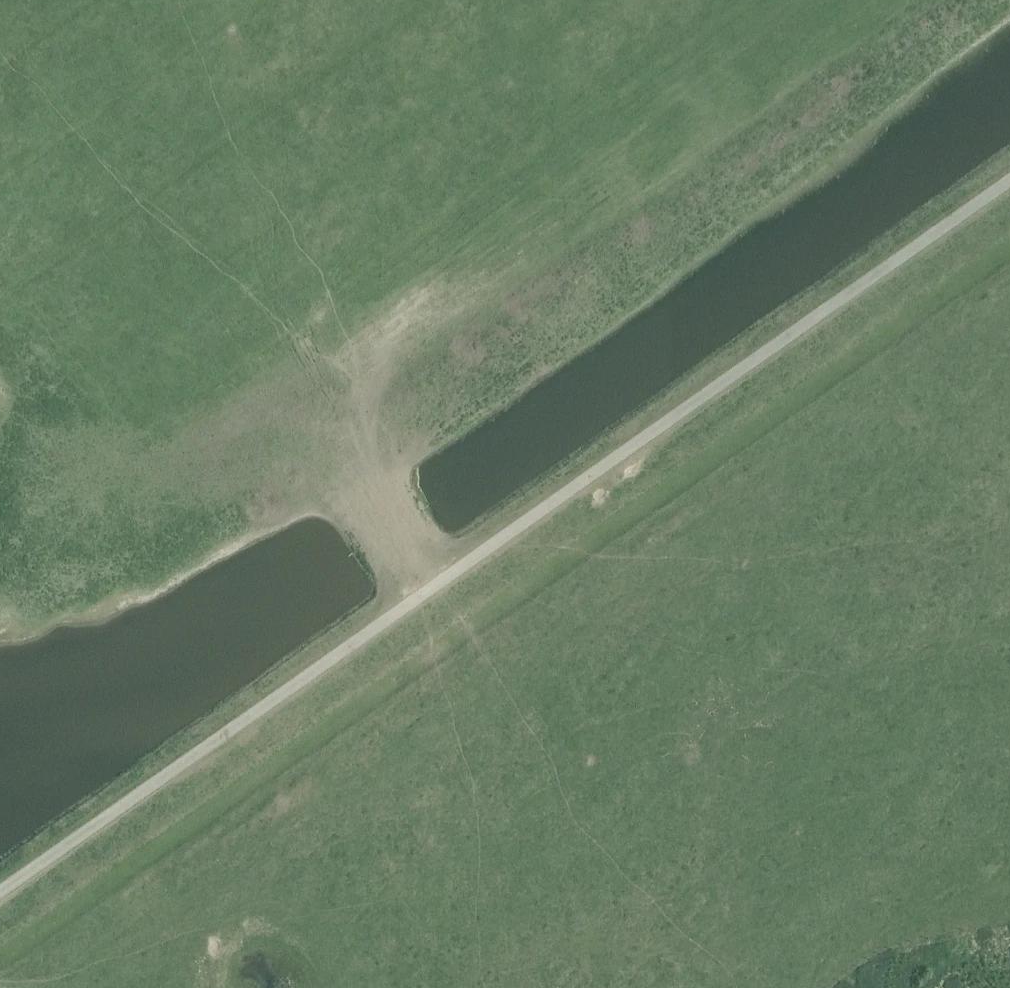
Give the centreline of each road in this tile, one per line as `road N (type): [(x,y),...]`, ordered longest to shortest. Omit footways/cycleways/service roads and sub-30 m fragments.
road 1 (track): [(0,894),(1009,181)]

